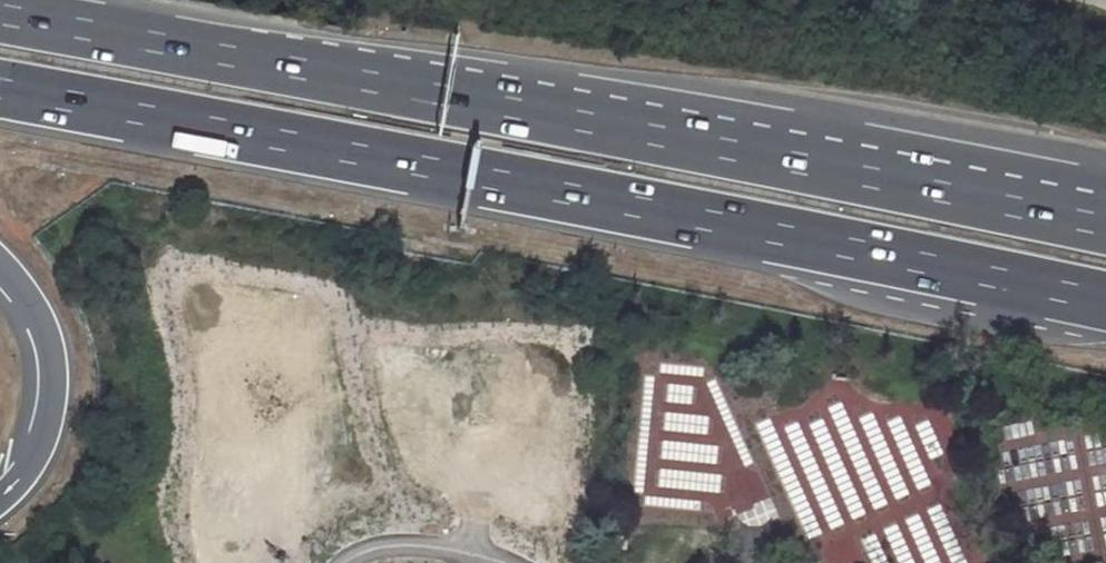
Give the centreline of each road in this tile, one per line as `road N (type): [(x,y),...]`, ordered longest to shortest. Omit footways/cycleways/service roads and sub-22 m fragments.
road 1 (motorway): [(0,89),(1105,303)]
road 2 (motorway): [(745,150),(0,15)]
road 3 (motorway): [(1105,228),(745,150)]
road 4 (motorway): [(1105,183),(745,150)]
road 5 (motorway): [(0,263),(24,287),(50,346),(57,396),(40,446),(0,498)]

